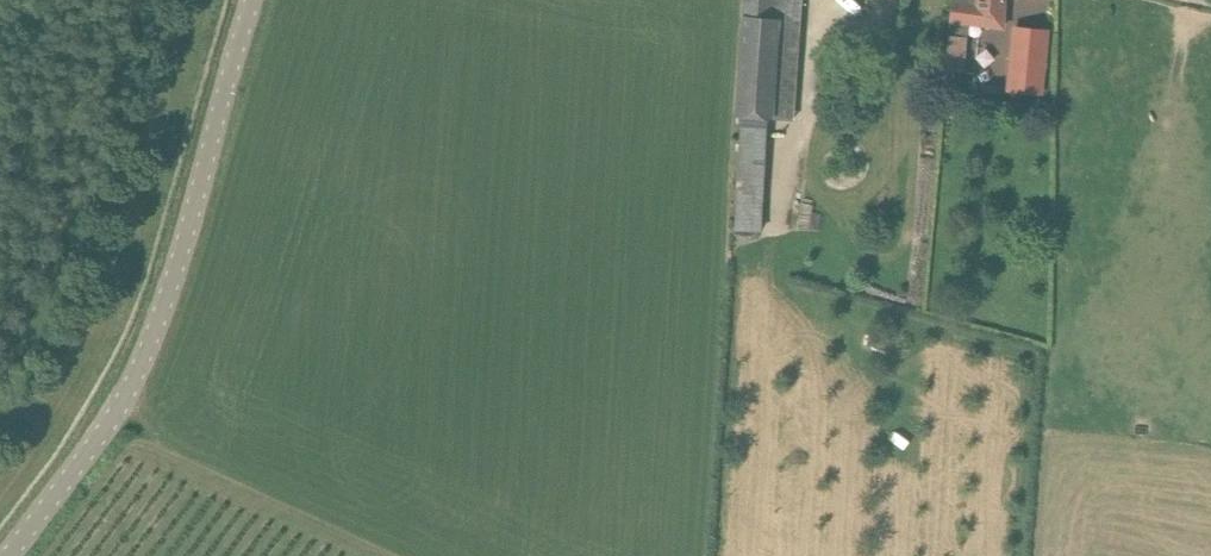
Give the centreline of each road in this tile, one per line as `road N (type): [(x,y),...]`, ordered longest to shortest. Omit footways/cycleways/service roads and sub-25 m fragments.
road 1 (tertiary): [(8,555),(111,418),(143,359),(252,0)]

